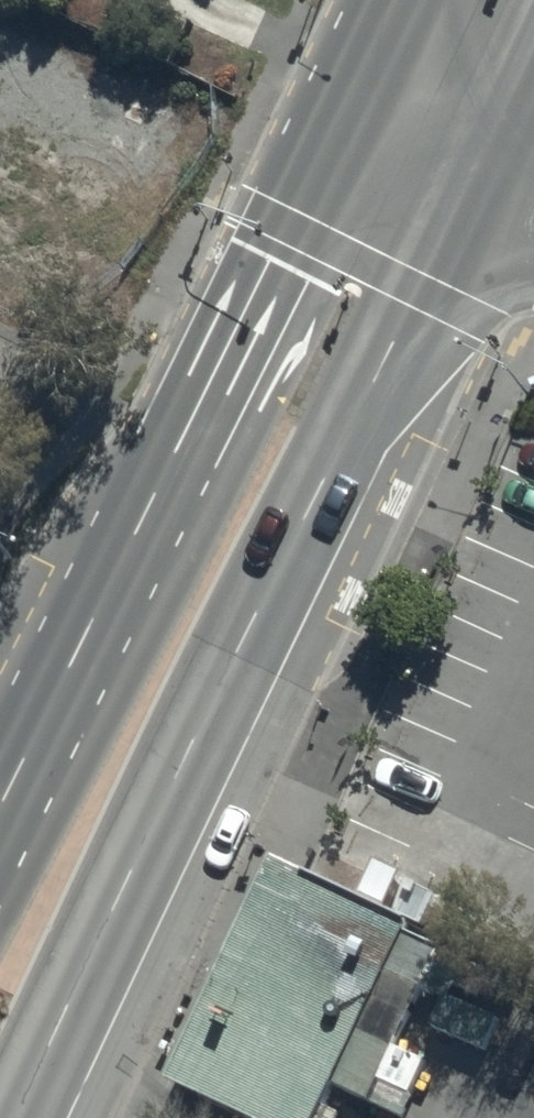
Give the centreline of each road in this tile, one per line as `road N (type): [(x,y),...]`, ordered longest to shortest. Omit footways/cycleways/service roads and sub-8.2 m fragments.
road 1 (secondary): [(485,144),(12,1117)]
road 2 (secondary): [(0,810),(356,82)]
road 3 (residential): [(356,82),(485,144)]

